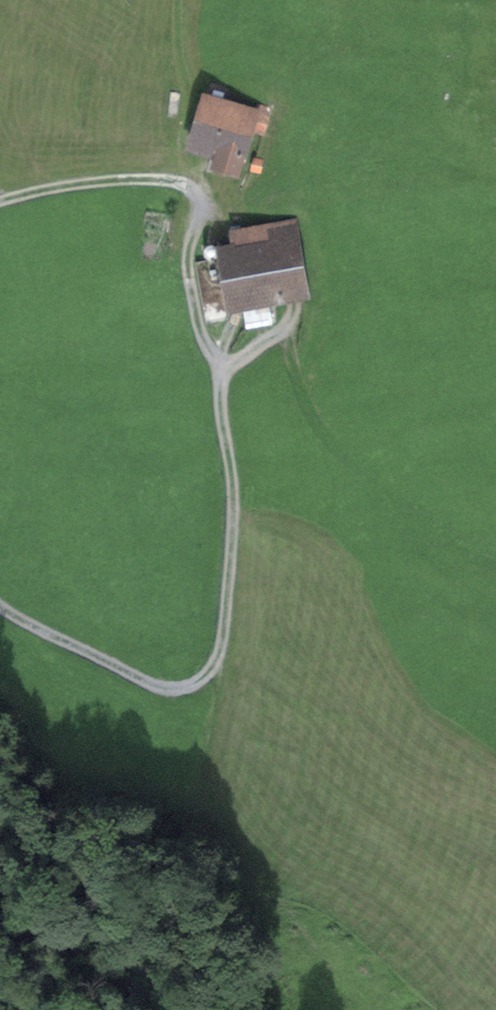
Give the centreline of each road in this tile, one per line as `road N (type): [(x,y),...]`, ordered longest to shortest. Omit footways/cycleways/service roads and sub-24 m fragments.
road 1 (track): [(222,371),(233,521),(217,660),(199,681),(174,691),(132,677),(0,605)]
road 2 (track): [(0,201),(132,178),(200,193),(203,216),(188,264),(200,327),(222,371)]
road 3 (track): [(200,193),(181,145),(185,96),(175,0)]
road 4 (track): [(0,923),(23,938),(58,938),(151,1009)]
road 5 (track): [(294,308),(293,374),(327,436),(353,459)]

